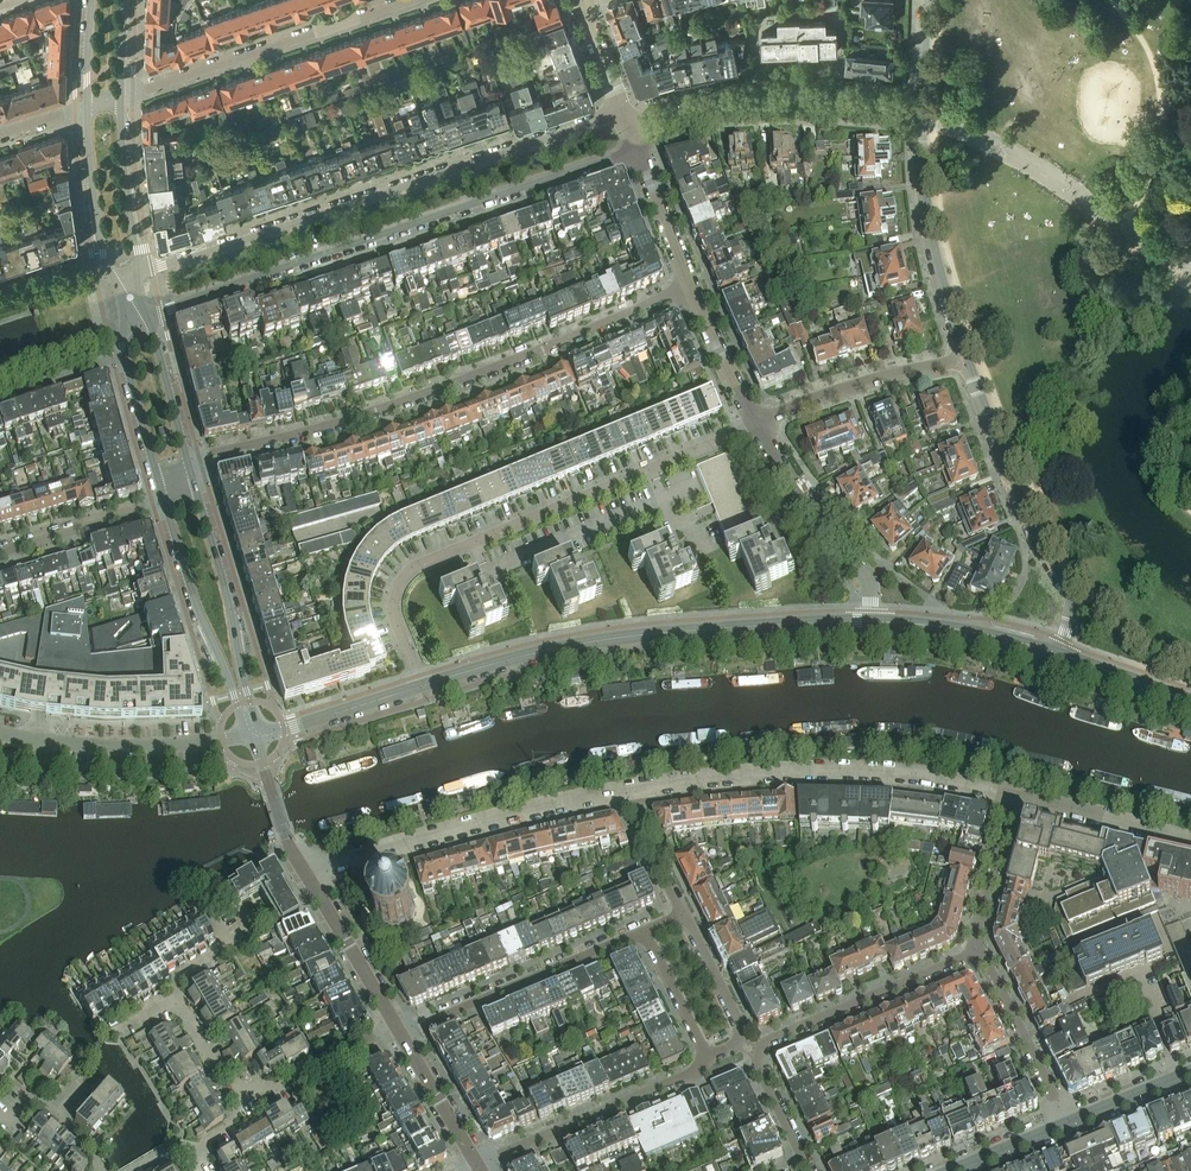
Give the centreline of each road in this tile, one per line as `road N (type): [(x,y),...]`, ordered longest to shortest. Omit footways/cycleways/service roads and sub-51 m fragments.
road 1 (residential): [(188,461),(455,383),(690,286)]
road 2 (residential): [(145,315),(637,148)]
road 3 (residential): [(624,111),(136,278)]
road 4 (residential): [(422,686),(394,617),(406,570),(757,421)]
road 5 (tertiary): [(871,622),(596,640),(422,686)]
road 6 (residential): [(625,790),(826,773),(900,775),(1010,794)]
road 7 (residential): [(809,1170),(761,1072),(759,1047),(978,950)]
road 8 (residential): [(302,869),(625,790)]
road 9 (residential): [(1059,654),(1069,594),(1030,527),(965,360)]
road 10 (residential): [(405,0),(121,97)]
road 11 (residential): [(630,129),(726,106),(787,102),(921,113)]
road 12 (residential): [(173,995),(207,1055),(218,1057),(243,1093),(287,1083),(394,1021)]
road 13 (residential): [(402,1034),(645,931)]
road 14 (residential): [(476,1165),(700,1069),(706,1059)]
road 15 (residential): [(253,734),(128,746),(0,733)]
road 16 (residential): [(965,360),(933,256),(921,113)]
road 17 (tertiary): [(165,500),(194,598),(253,734)]
road 18 (tertiary): [(253,734),(196,491)]
road 19 (residential): [(757,421),(785,478),(863,574),(871,622)]
road 20 (residential): [(757,421),(884,376),(965,360)]
road 21 (residential): [(978,950),(1063,1125)]
road 22 (tertiary): [(1059,654),(981,633),(871,622)]
road 23 (residential): [(1010,794),(1190,842)]
road 24 (tertiary): [(136,278),(121,97)]
road 25 (residential): [(706,1059),(744,1033),(685,914)]
road 26 (tertiary): [(394,1021),(302,869)]
road 27 (tertiary): [(422,686),(253,734)]
road 28 (residential): [(165,500),(0,553)]
road 29 (residential): [(1010,794),(978,950)]
road 30 (tertiary): [(188,461),(145,315)]
road 31 (residential): [(690,286),(757,421)]
road 32 (tertiary): [(476,1165),(402,1034)]
road 33 (tertiary): [(88,108),(104,256)]
road 34 (residential): [(637,148),(690,286)]
road 35 (tertiary): [(302,869),(253,734)]
road 36 (residential): [(645,931),(706,1059)]
road 37 (tertiary): [(1190,700),(1059,654)]
road 38 (residential): [(685,914),(625,790)]
road 39 (tertiary): [(1063,1125),(1190,1072)]
road 40 (residential): [(0,394),(124,353)]
road 41 (tertiary): [(124,353),(156,472)]

